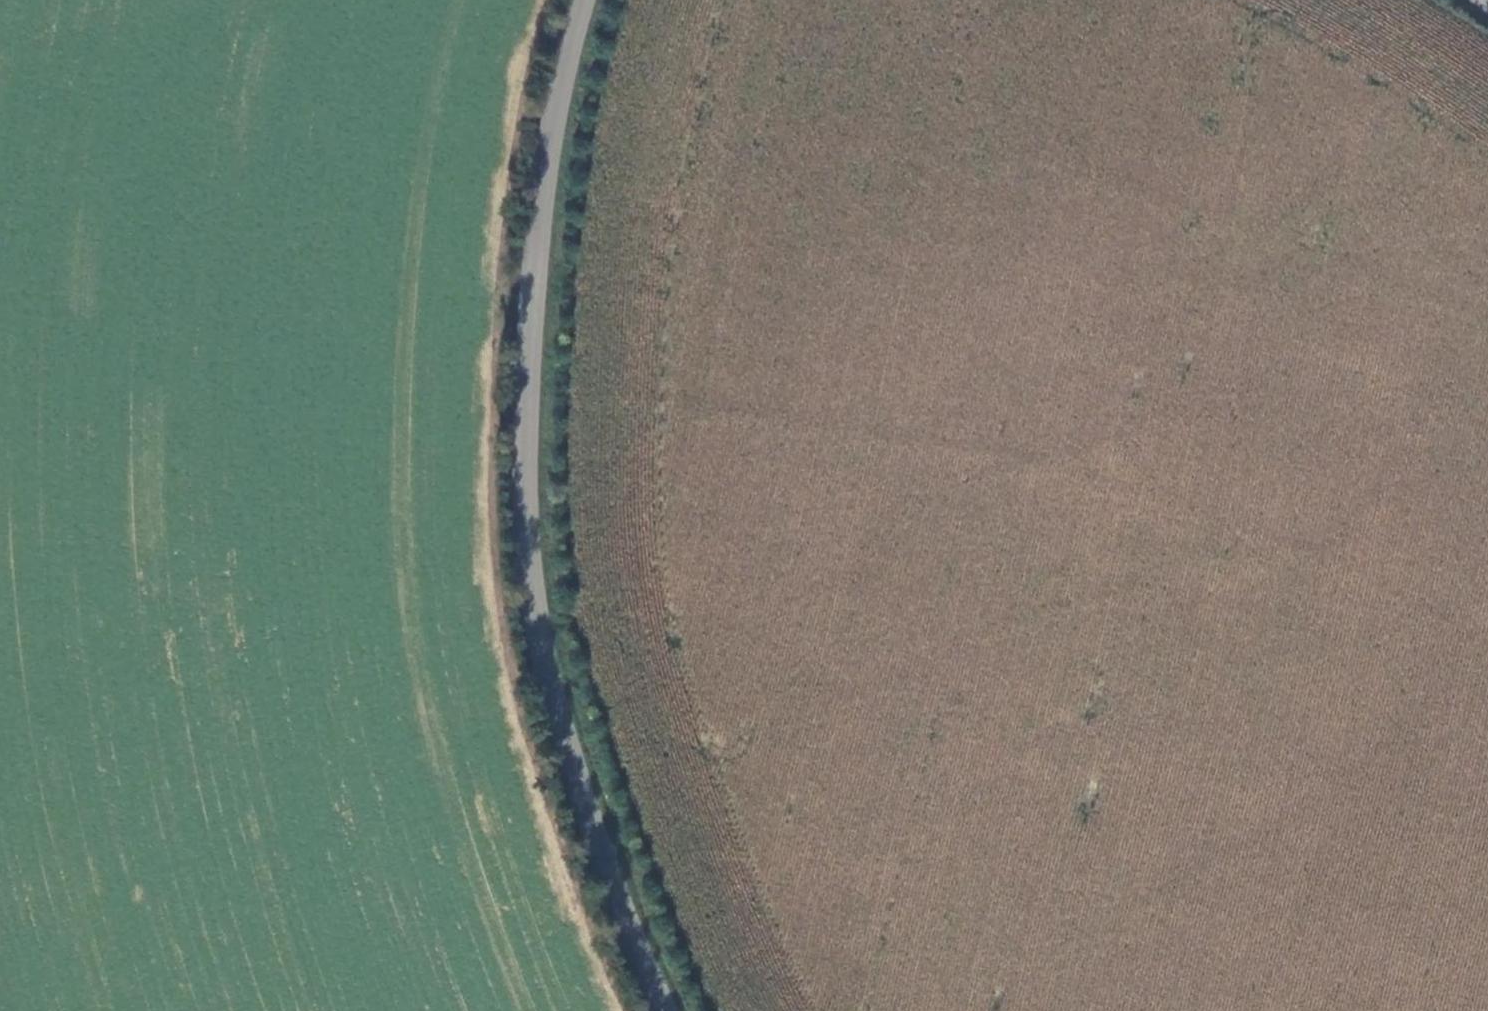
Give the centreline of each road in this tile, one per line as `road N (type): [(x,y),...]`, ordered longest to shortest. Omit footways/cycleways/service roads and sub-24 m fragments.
road 1 (unclassified): [(582,0),(539,199),(523,505),(535,620),(591,821),(667,1010)]

